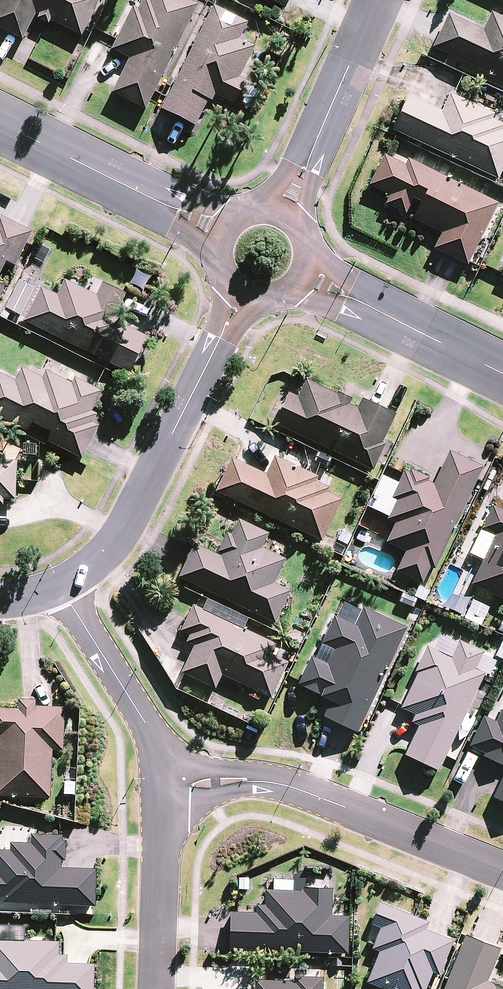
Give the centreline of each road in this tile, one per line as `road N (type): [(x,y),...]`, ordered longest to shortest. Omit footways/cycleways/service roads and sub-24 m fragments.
road 1 (residential): [(502,871),(280,784),(164,787)]
road 2 (residential): [(59,585),(120,539),(244,294)]
road 3 (tertiary): [(0,122),(224,234)]
road 4 (residential): [(380,0),(284,215)]
road 5 (residential): [(164,787),(151,732),(59,585)]
road 6 (tertiary): [(502,372),(304,273)]
road 7 (residential): [(157,988),(164,787)]

